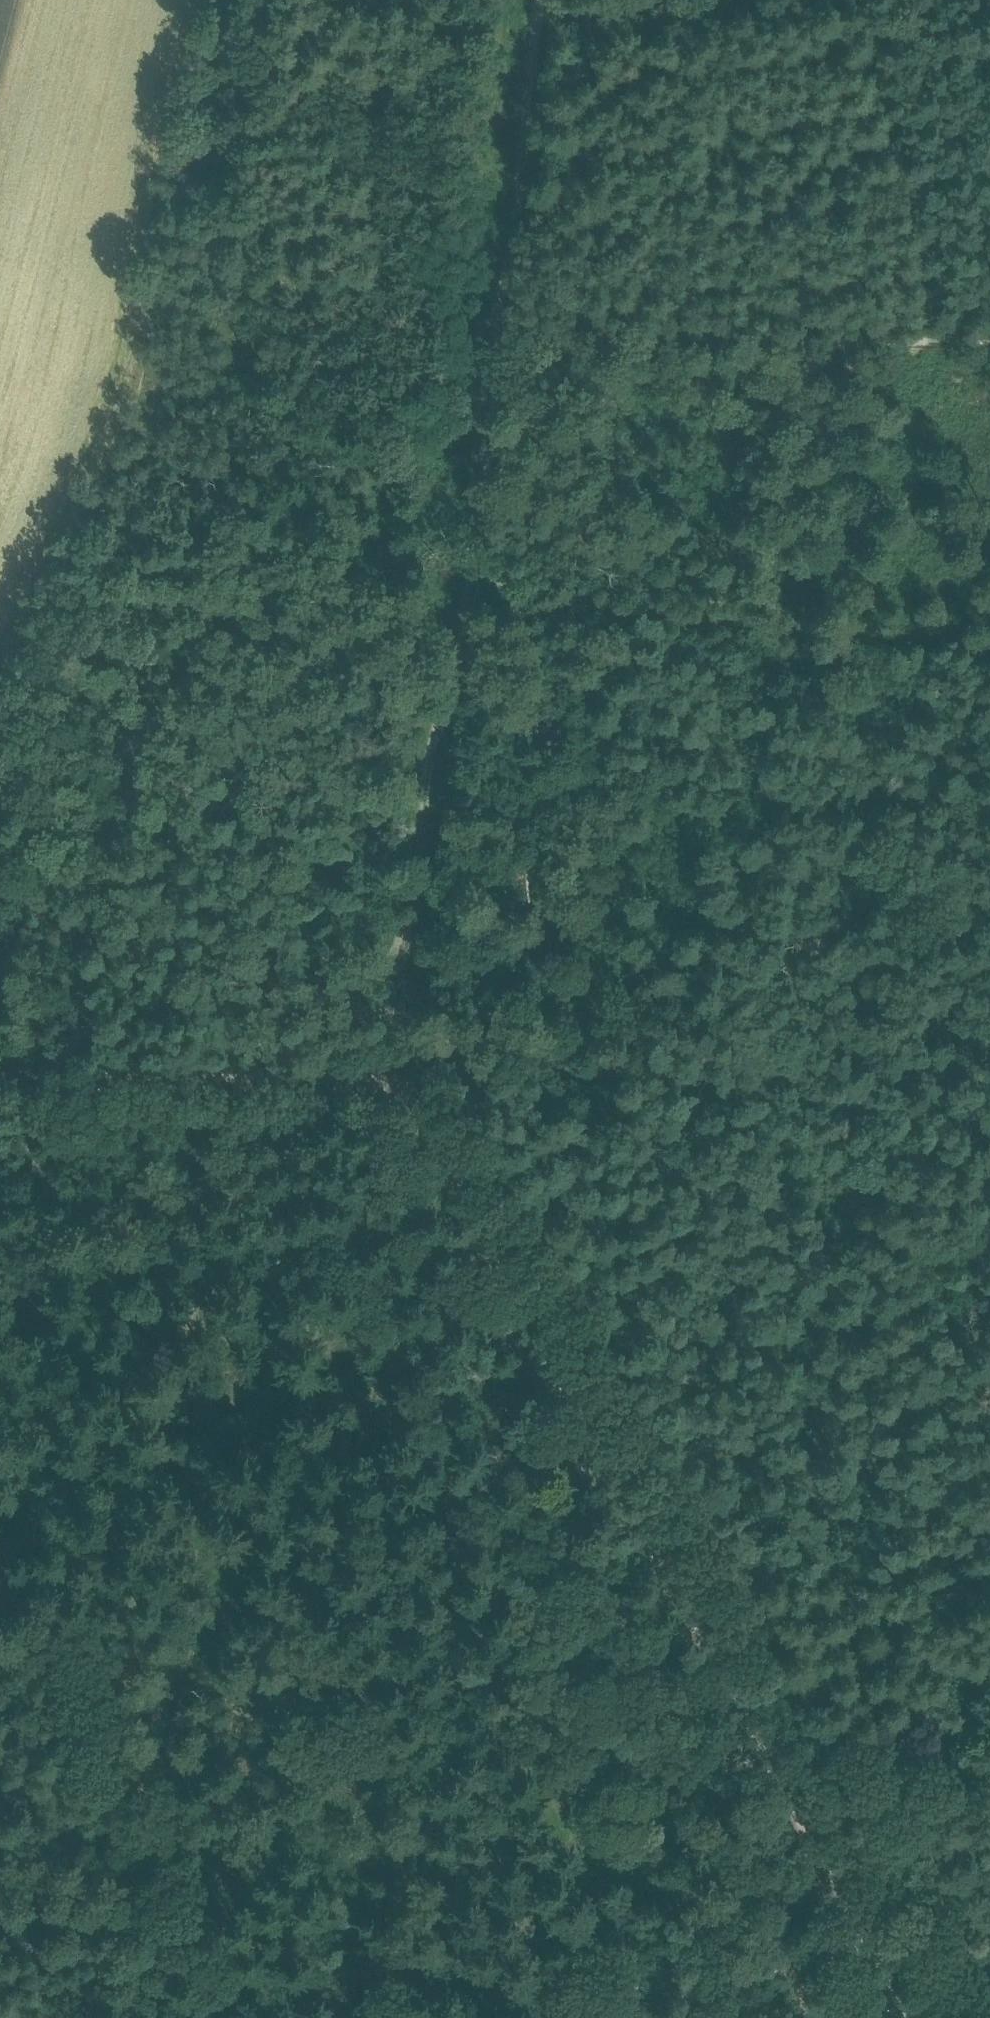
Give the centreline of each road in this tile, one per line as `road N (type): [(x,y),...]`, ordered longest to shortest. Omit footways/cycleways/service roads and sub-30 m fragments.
road 1 (track): [(914,2017),(410,1127),(398,1082)]
road 2 (track): [(0,1339),(178,1488),(317,1624),(412,1763),(481,1919),(486,2017)]
road 3 (track): [(462,587),(535,0)]
road 4 (track): [(398,1082),(989,1089)]
road 5 (track): [(398,1082),(462,587)]
road 6 (track): [(0,1075),(398,1082)]

